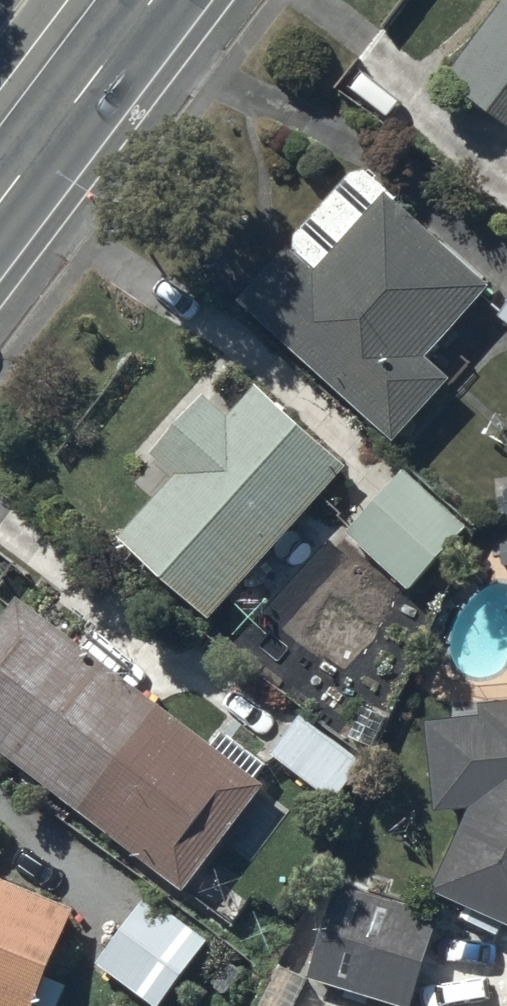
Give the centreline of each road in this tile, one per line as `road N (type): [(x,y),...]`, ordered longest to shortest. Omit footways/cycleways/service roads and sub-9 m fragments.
road 1 (primary): [(0,200),(151,0)]

